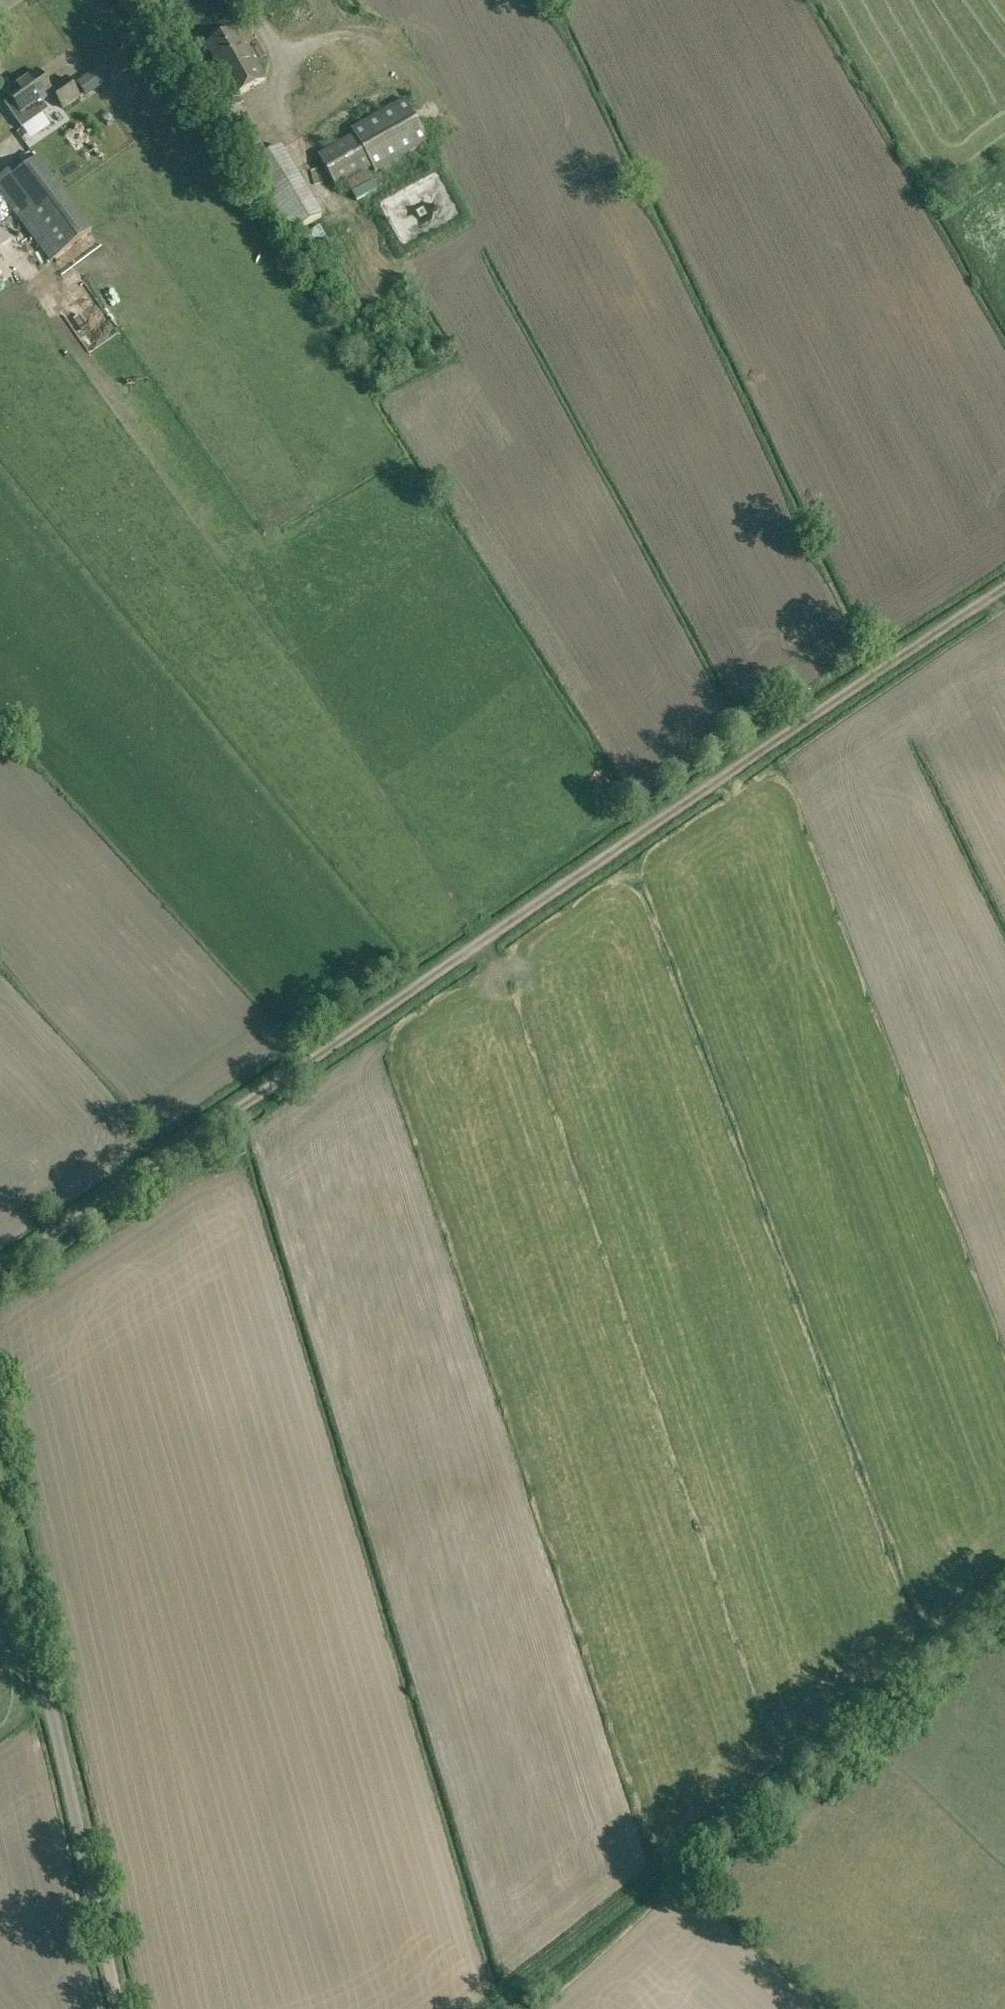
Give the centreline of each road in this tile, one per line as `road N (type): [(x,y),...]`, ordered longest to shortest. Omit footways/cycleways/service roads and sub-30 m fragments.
road 1 (track): [(0,1272),(1004,590)]
road 2 (unclassified): [(121,2008),(0,1482)]

